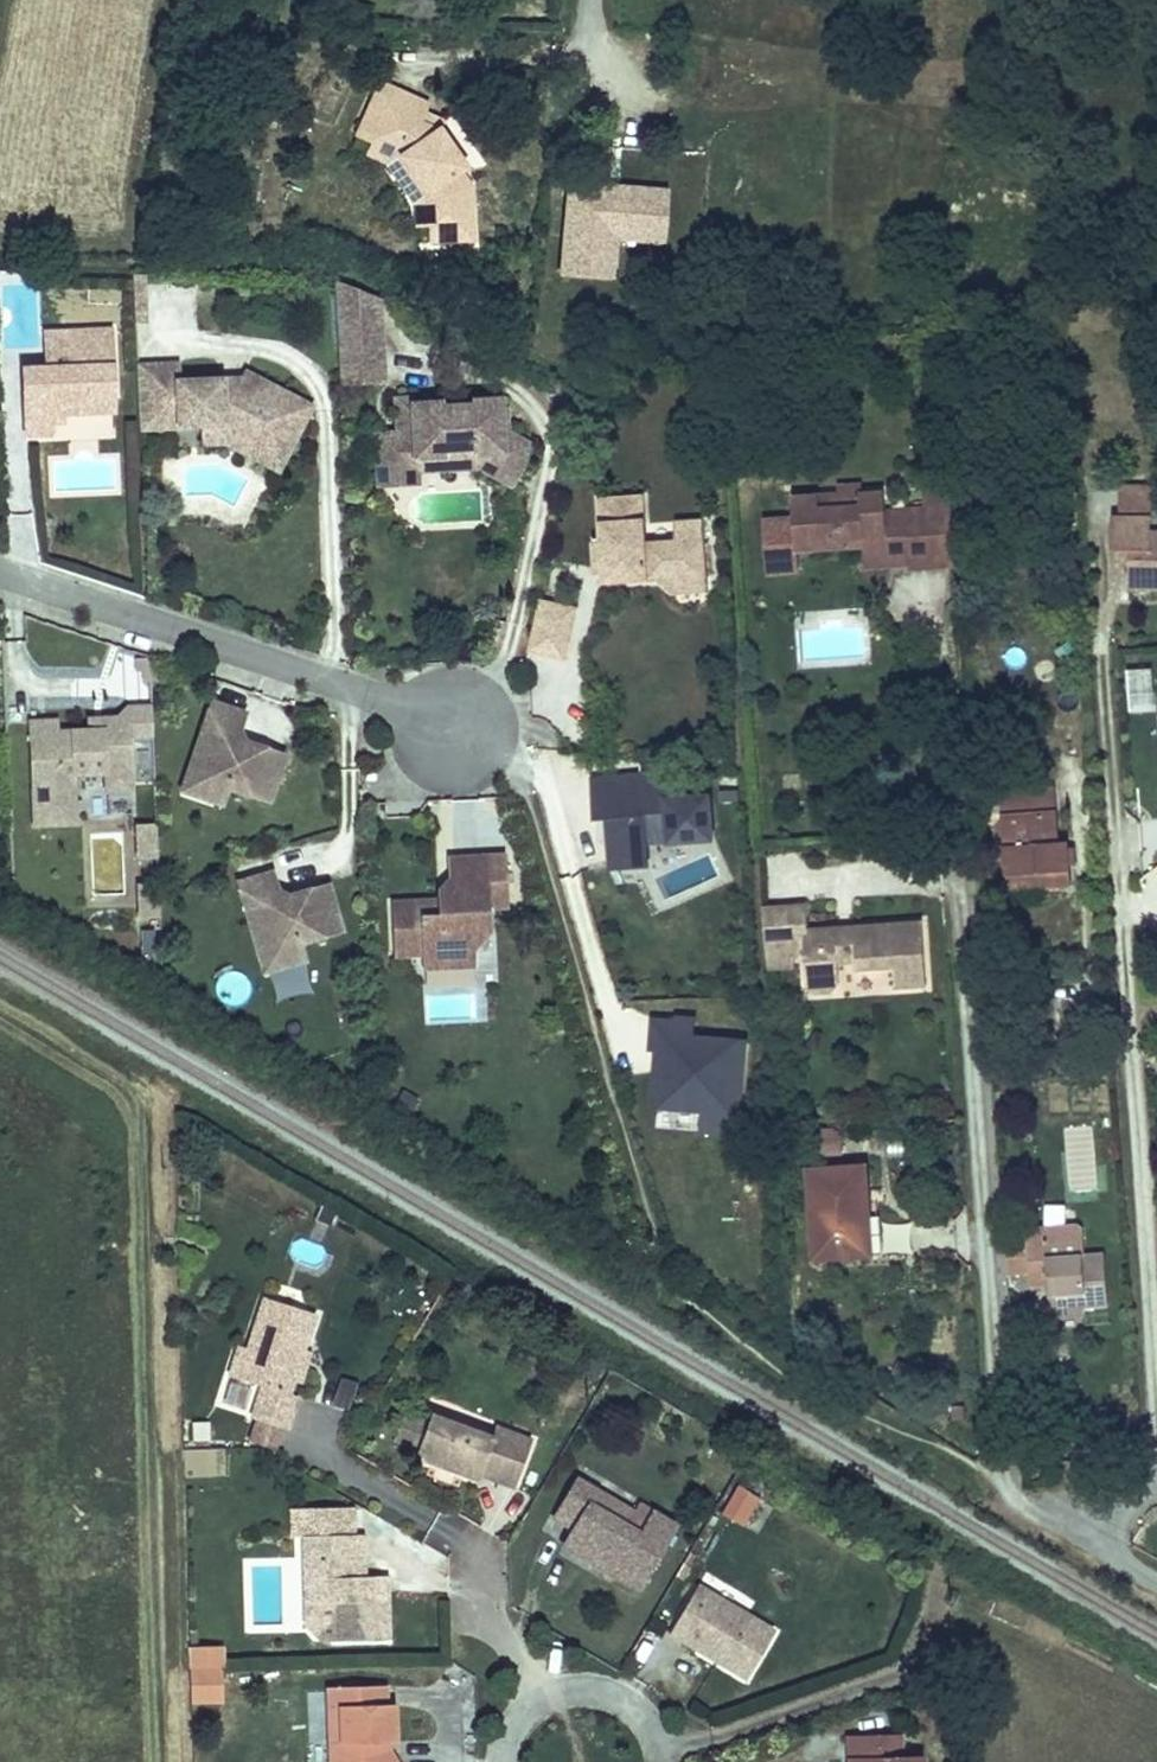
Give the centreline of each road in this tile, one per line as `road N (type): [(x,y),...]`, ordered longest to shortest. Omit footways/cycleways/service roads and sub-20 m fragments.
road 1 (residential): [(0,574),(458,727)]
road 2 (residential): [(502,1761),(501,1744),(529,1707),(584,1695),(623,1708),(661,1744),(663,1761)]
road 3 (residential): [(1156,1581),(1076,1534),(1156,1491)]

